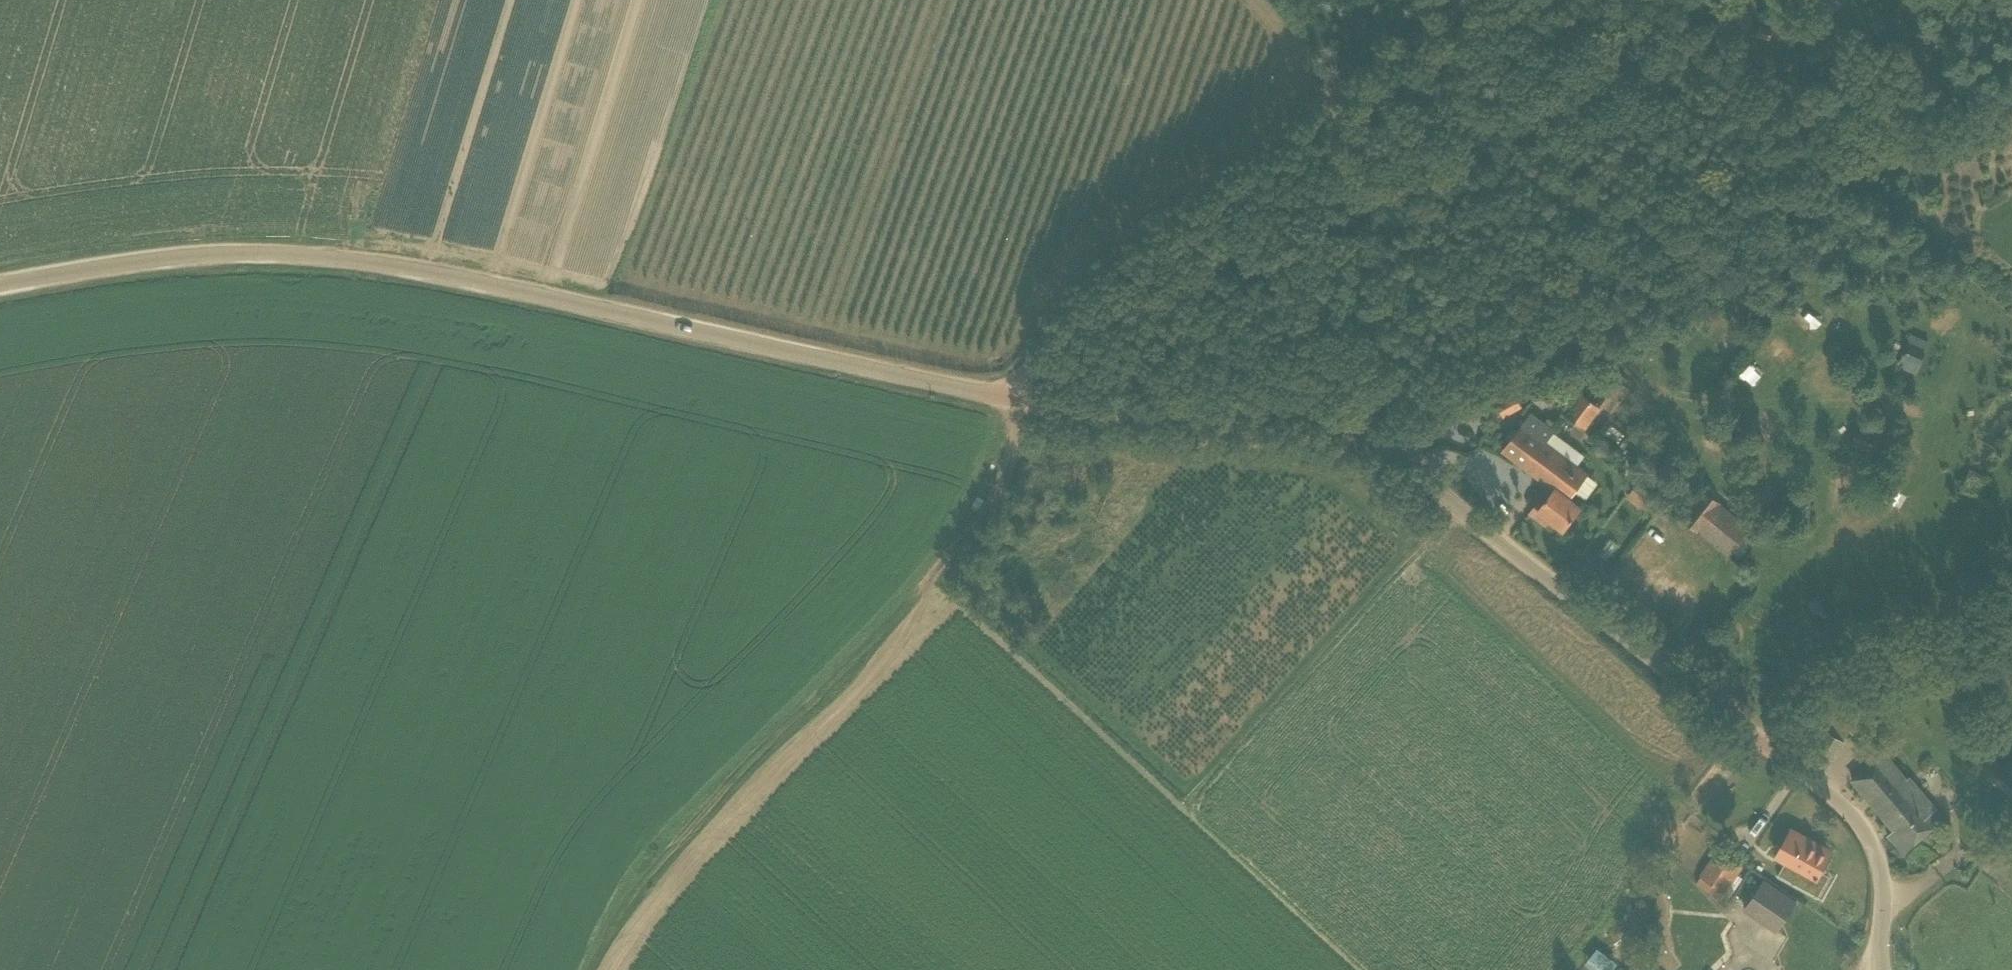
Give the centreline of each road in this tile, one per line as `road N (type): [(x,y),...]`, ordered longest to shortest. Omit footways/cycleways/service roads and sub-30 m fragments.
road 1 (unclassified): [(0,288),(178,257),(351,259),(1019,401)]
road 2 (unclassified): [(1776,755),(1334,412),(1288,406),(1090,411),(1019,401)]
road 3 (track): [(593,969),(626,909),(994,503),(1019,401)]
road 4 (unclassified): [(1019,401),(1029,369),(1082,290),(1127,243),(1472,0)]
road 5 (track): [(1379,440),(1374,338),(1335,90)]
road 6 (unclassified): [(1776,755),(1798,728),(1832,706),(2011,649)]
road 7 (unclassified): [(1876,969),(1882,897),(1875,852),(1844,805),(1776,755)]

